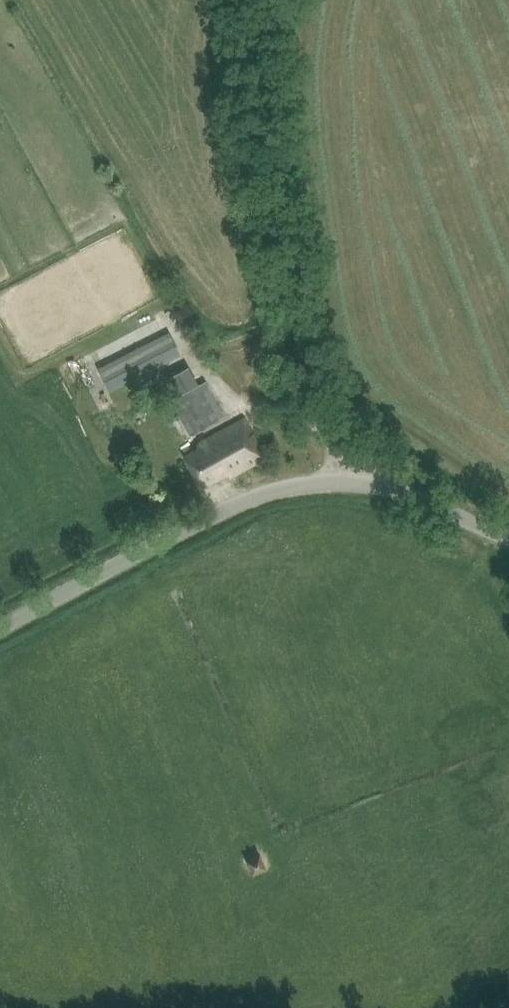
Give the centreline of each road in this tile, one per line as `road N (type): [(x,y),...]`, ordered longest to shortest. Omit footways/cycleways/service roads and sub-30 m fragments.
road 1 (unclassified): [(0,629),(228,508),(301,485),(384,489),(508,539)]
road 2 (track): [(327,439),(297,327),(264,100),(274,0)]

